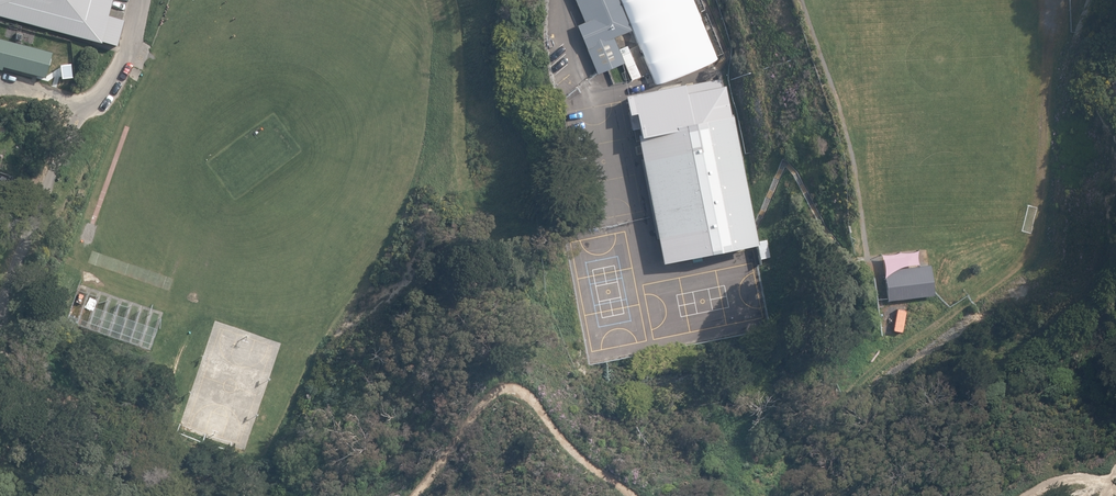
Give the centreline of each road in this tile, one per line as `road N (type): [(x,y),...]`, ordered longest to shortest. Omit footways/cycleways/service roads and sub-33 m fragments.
road 1 (track): [(409,495),(480,400),(513,385),(568,444),(635,495)]
road 2 (track): [(0,306),(25,362),(62,382),(127,437),(146,495)]

